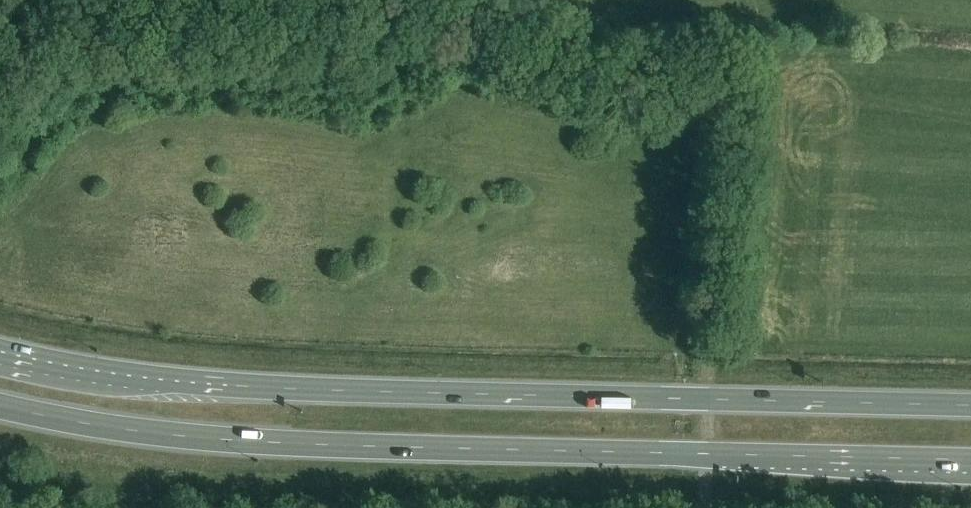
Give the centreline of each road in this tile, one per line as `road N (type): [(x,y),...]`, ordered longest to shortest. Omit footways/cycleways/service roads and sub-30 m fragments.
road 1 (primary): [(970,407),(286,389),(92,373),(0,353)]
road 2 (primary): [(0,408),(195,436),(970,461)]

